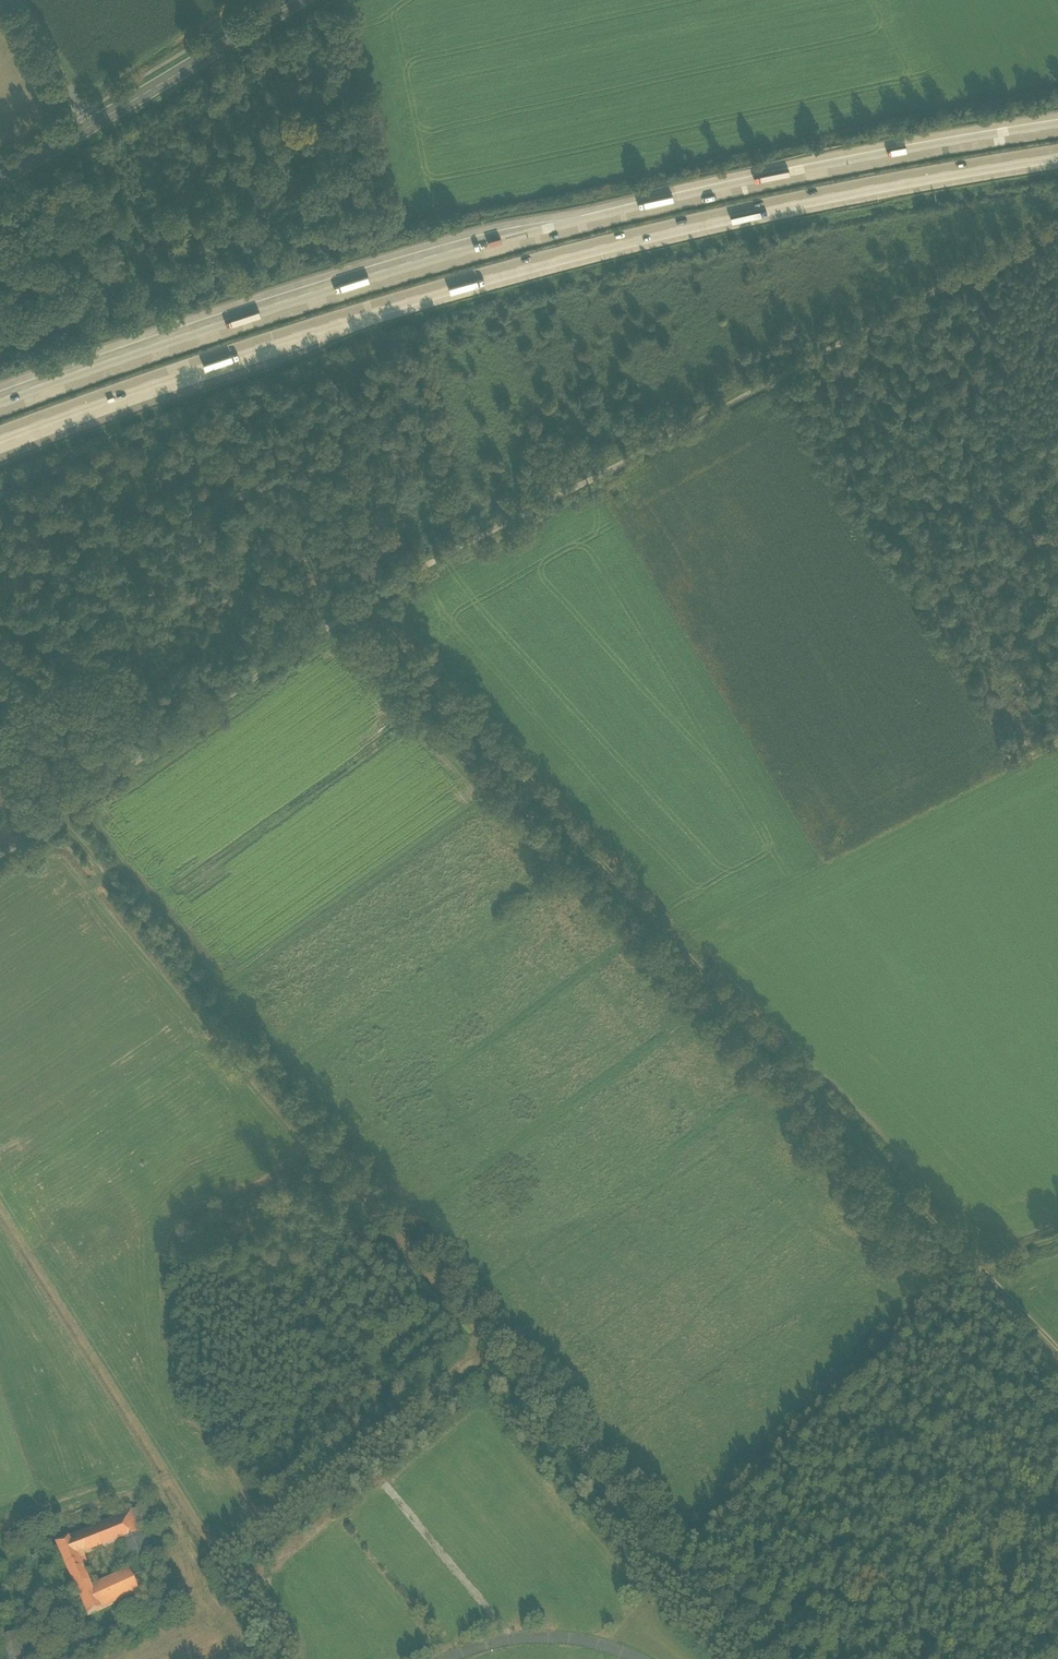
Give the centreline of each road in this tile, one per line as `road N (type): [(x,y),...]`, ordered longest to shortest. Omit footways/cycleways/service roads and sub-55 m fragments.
road 1 (unclassified): [(0,855),(383,587),(1057,215)]
road 2 (motorway): [(1057,127),(738,186),(526,237),(256,315),(0,405)]
road 3 (motorway): [(0,431),(485,274),(748,210),(1057,152)]
road 4 (track): [(54,816),(676,1558)]
road 5 (track): [(976,1265),(361,603)]
road 6 (track): [(661,1578),(976,1265)]
road 7 (secondary): [(298,0),(91,125)]
road 8 (tertiary): [(91,125),(16,0)]

